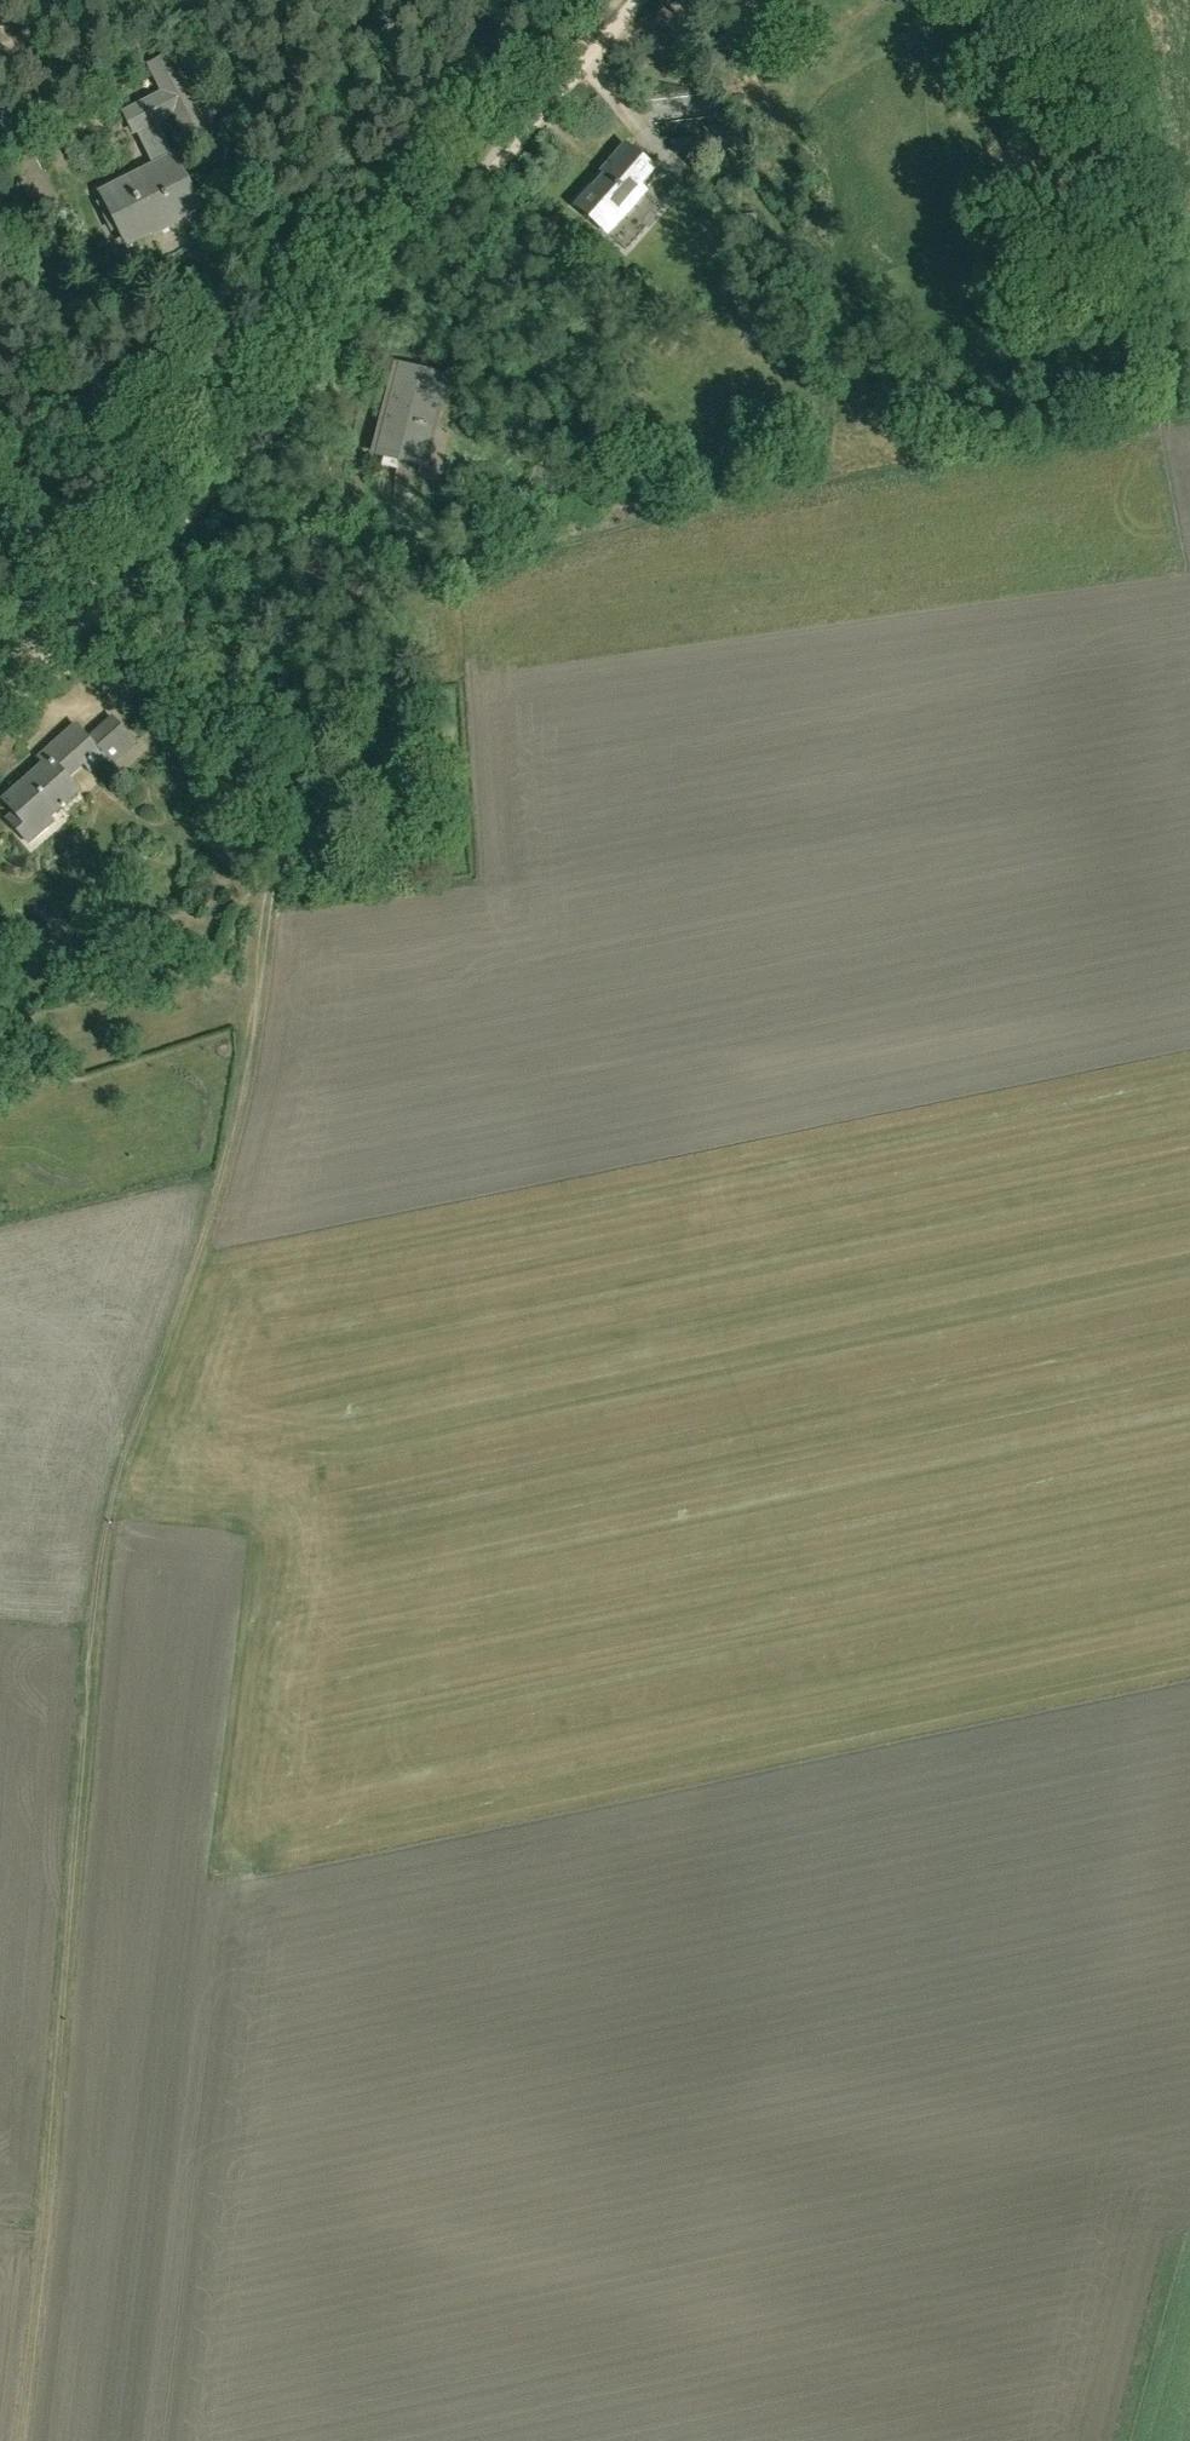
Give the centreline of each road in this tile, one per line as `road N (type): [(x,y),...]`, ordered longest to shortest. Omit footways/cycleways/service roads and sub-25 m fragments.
road 1 (track): [(19,2440),(46,2226),(72,1814),(102,1557),(129,1451),(222,1182),(299,742),(281,707),(86,591)]
road 2 (track): [(638,0),(101,604),(0,691)]

